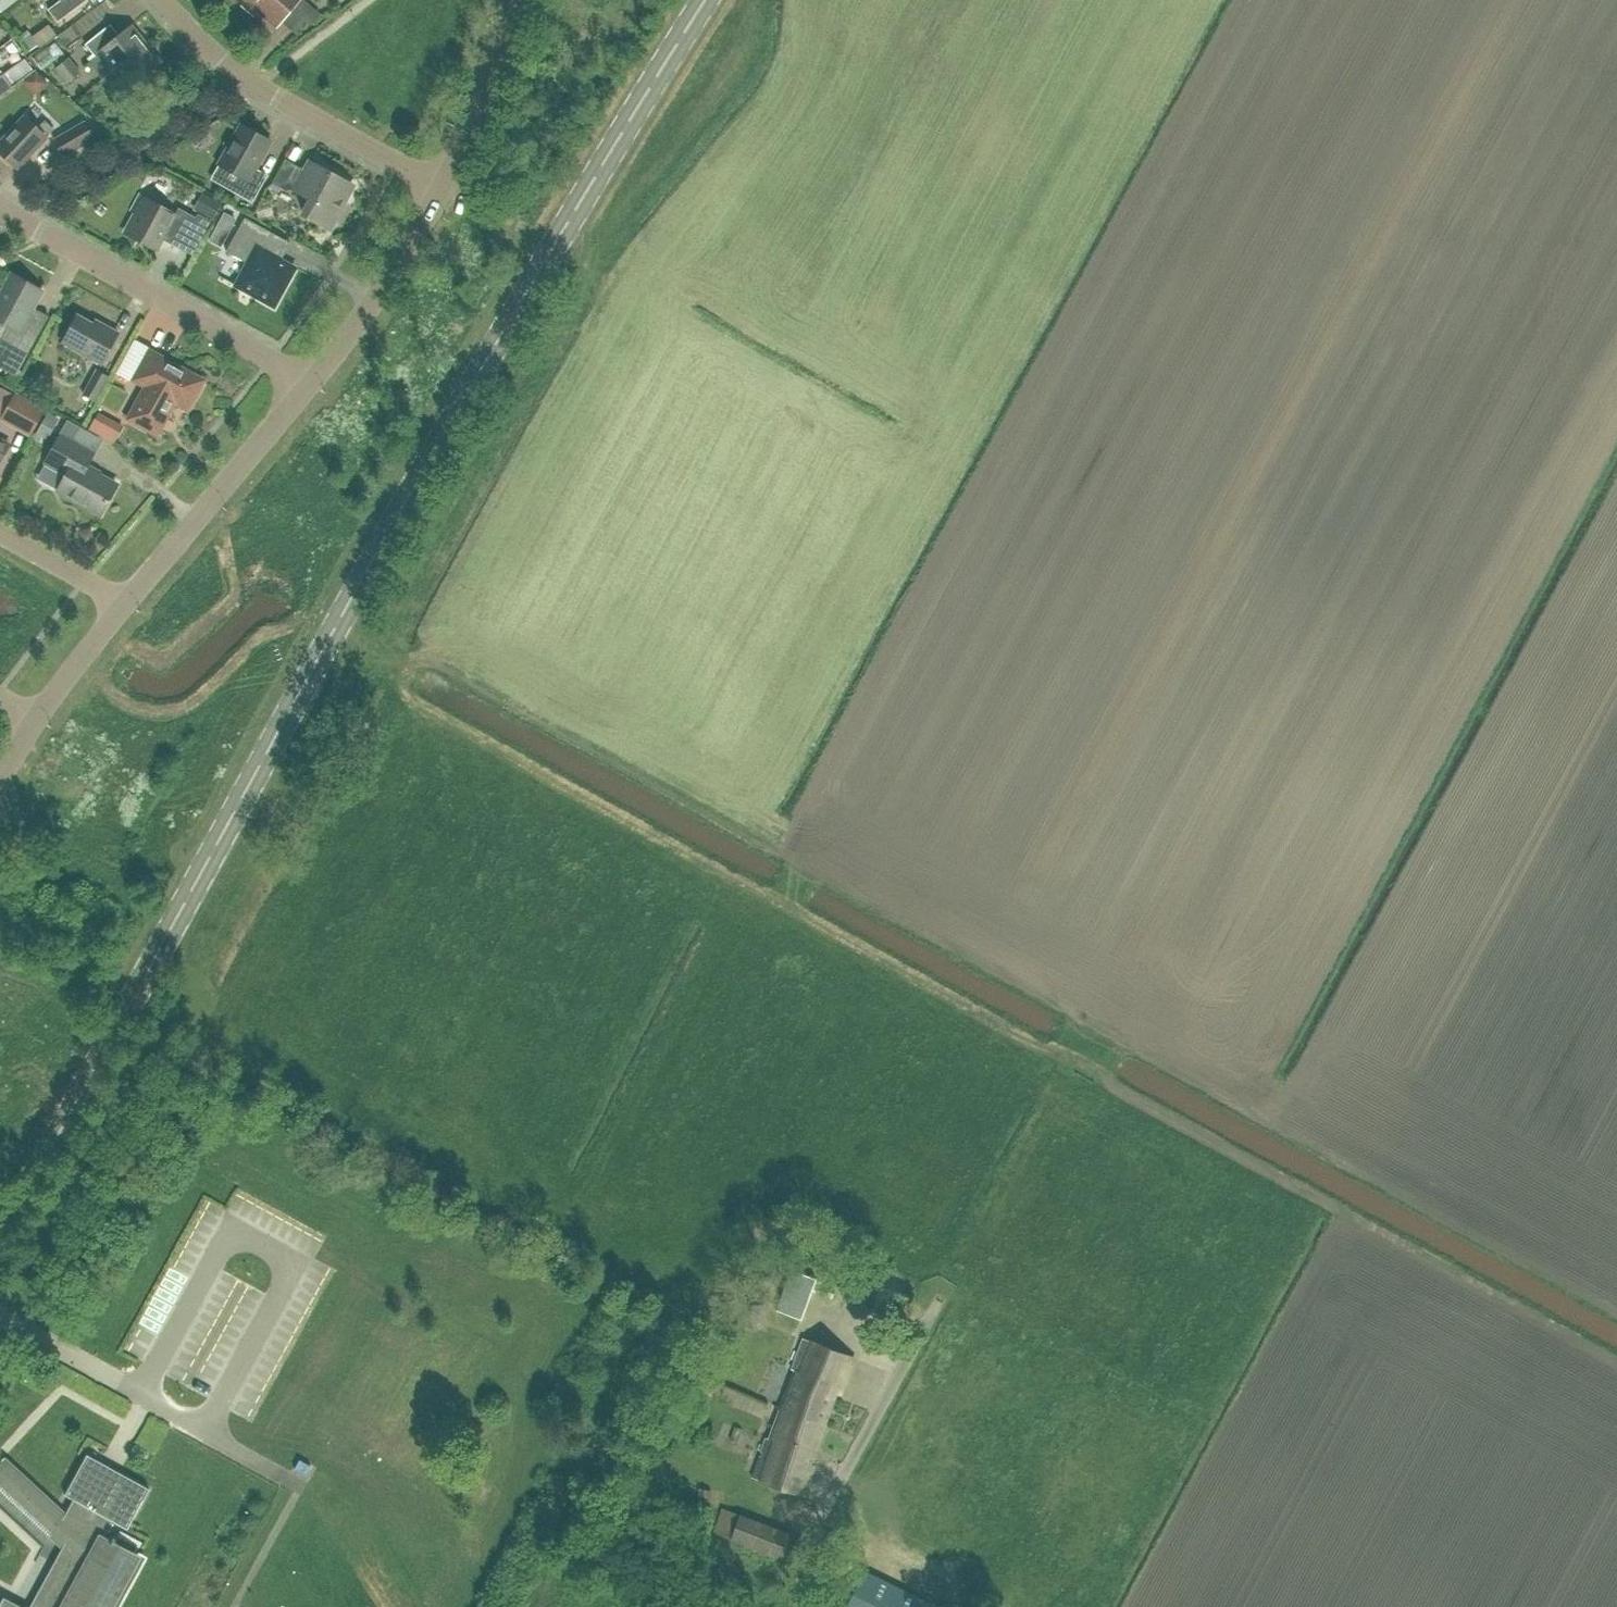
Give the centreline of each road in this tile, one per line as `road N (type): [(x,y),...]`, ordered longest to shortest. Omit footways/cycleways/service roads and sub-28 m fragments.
road 1 (tertiary): [(0,1239),(555,245),(707,0)]
road 2 (residential): [(307,381),(0,208)]
road 3 (residential): [(165,0),(203,50),(251,88),(443,183)]
road 4 (unclassified): [(121,604),(307,381)]
road 5 (residential): [(799,1606),(809,1529),(908,1352)]
road 6 (unclassified): [(307,381),(385,283),(443,183)]
road 7 (unclassified): [(443,183),(488,86),(516,0)]
road 8 (unclassified): [(30,720),(121,604)]
road 9 (residential): [(121,604),(0,532)]
road 10 (track): [(555,245),(443,183)]

